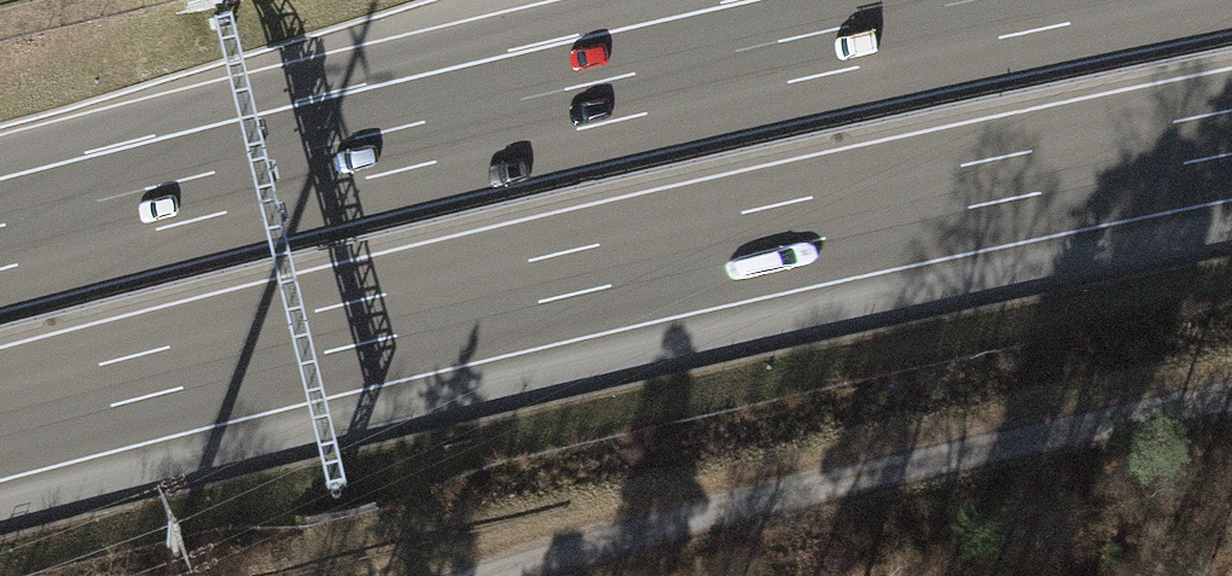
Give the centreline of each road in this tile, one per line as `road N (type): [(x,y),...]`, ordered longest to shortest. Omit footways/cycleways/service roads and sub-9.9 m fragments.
road 1 (motorway): [(0,415),(569,275),(1231,135)]
road 2 (motorway): [(1077,0),(531,117),(0,246)]
road 3 (track): [(518,575),(660,535),(1231,404)]

